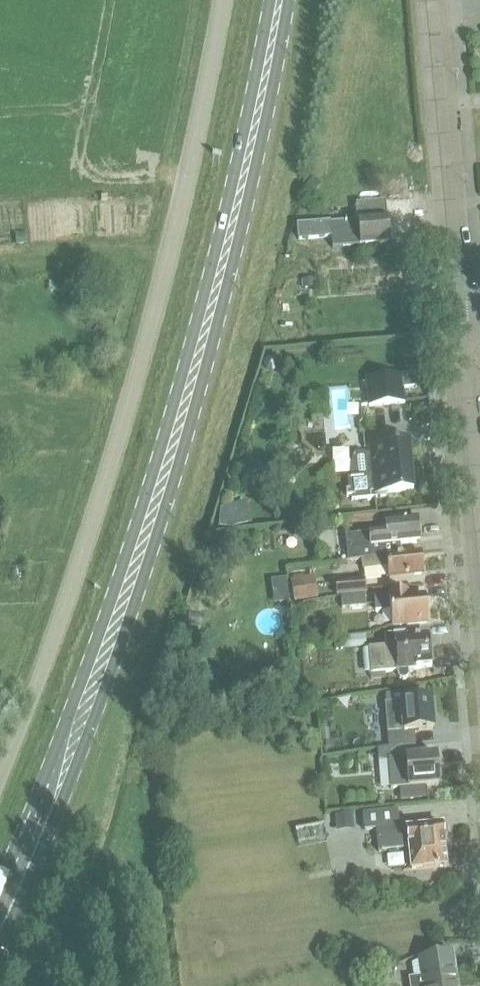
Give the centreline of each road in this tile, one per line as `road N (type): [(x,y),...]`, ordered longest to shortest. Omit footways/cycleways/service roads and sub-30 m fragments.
road 1 (primary): [(0,913),(184,410),(279,0)]
road 2 (unclassified): [(0,786),(49,684),(96,545),(180,248),(229,0)]
road 3 (residential): [(454,329),(427,0)]
road 4 (residential): [(479,596),(454,329)]

